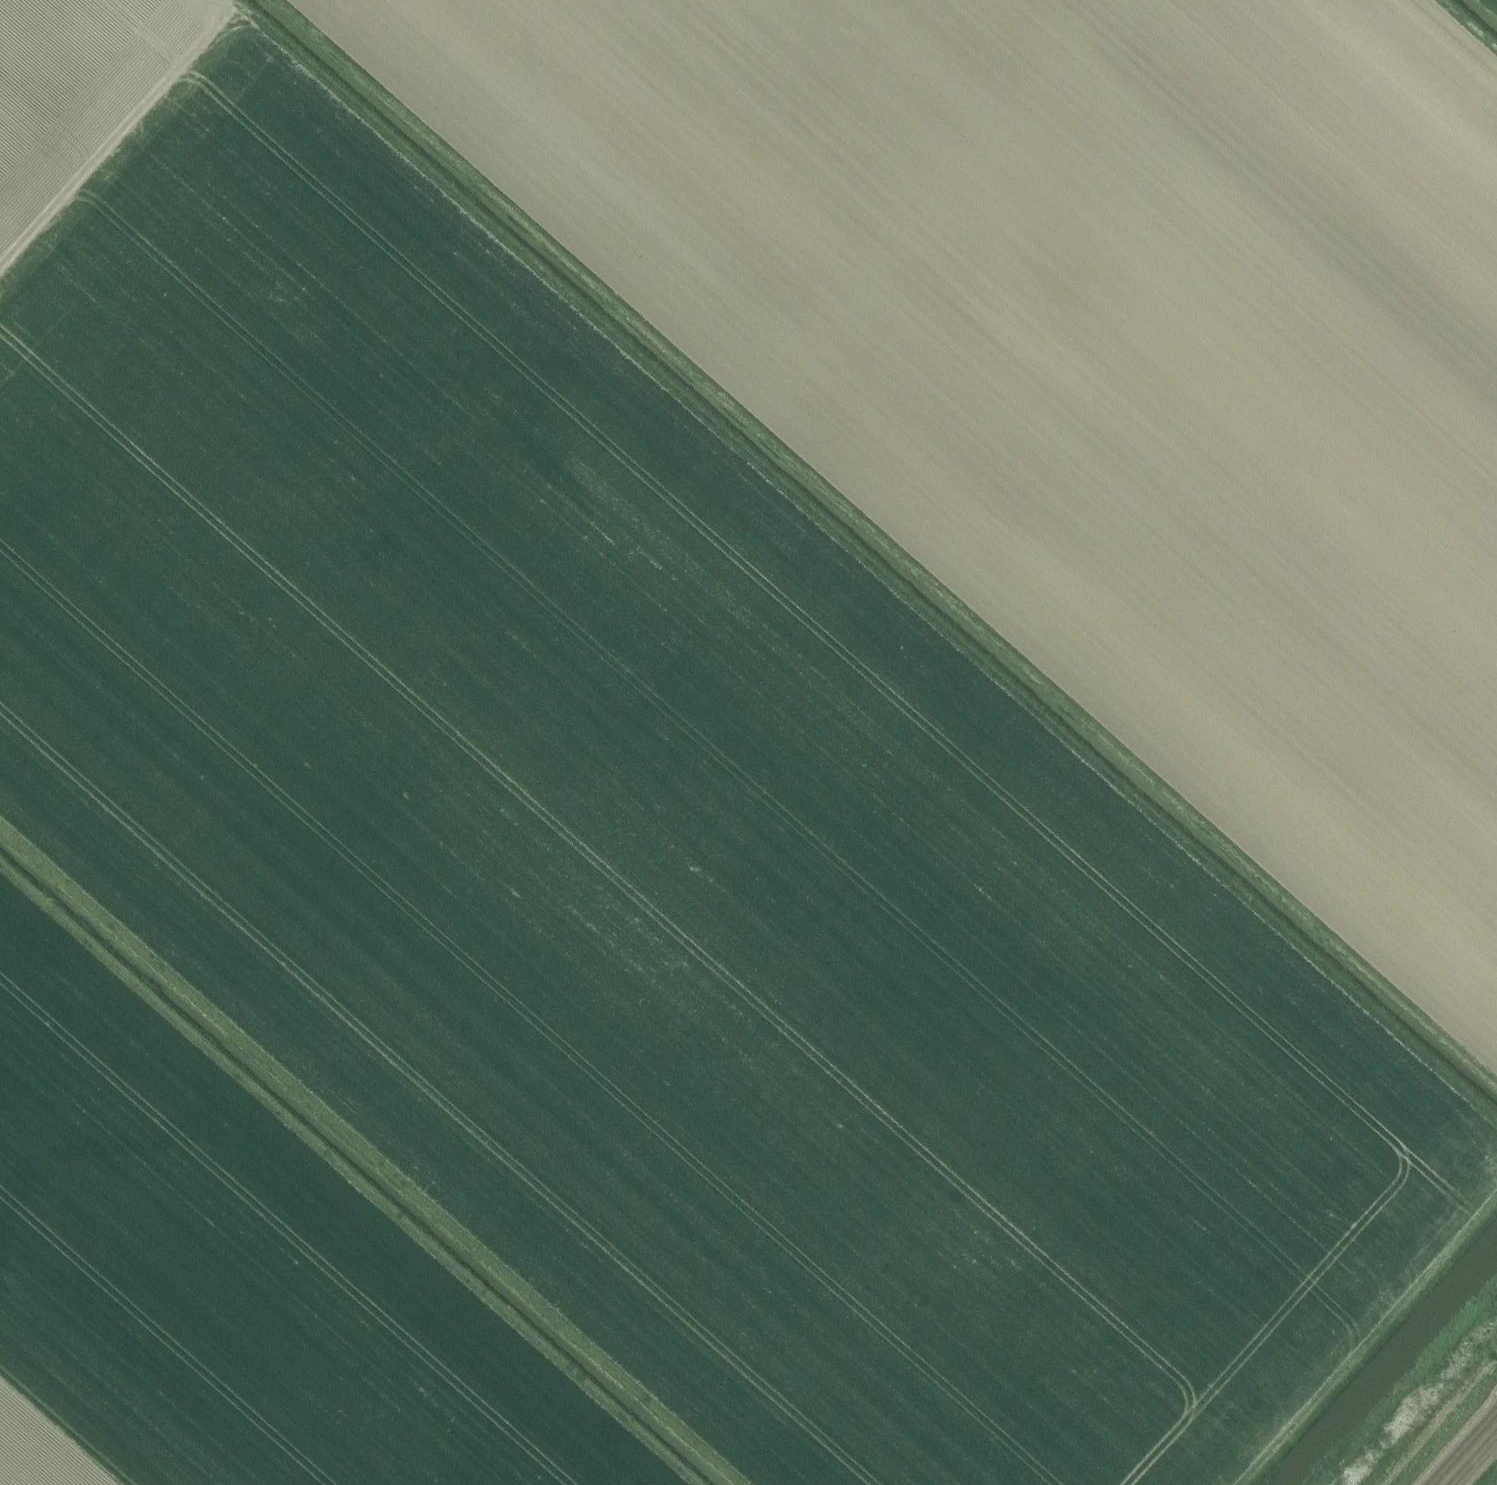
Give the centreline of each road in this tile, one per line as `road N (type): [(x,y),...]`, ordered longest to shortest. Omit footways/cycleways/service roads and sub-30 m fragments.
road 1 (track): [(0,263),(204,37)]
road 2 (track): [(1383,1484),(1496,1356)]

